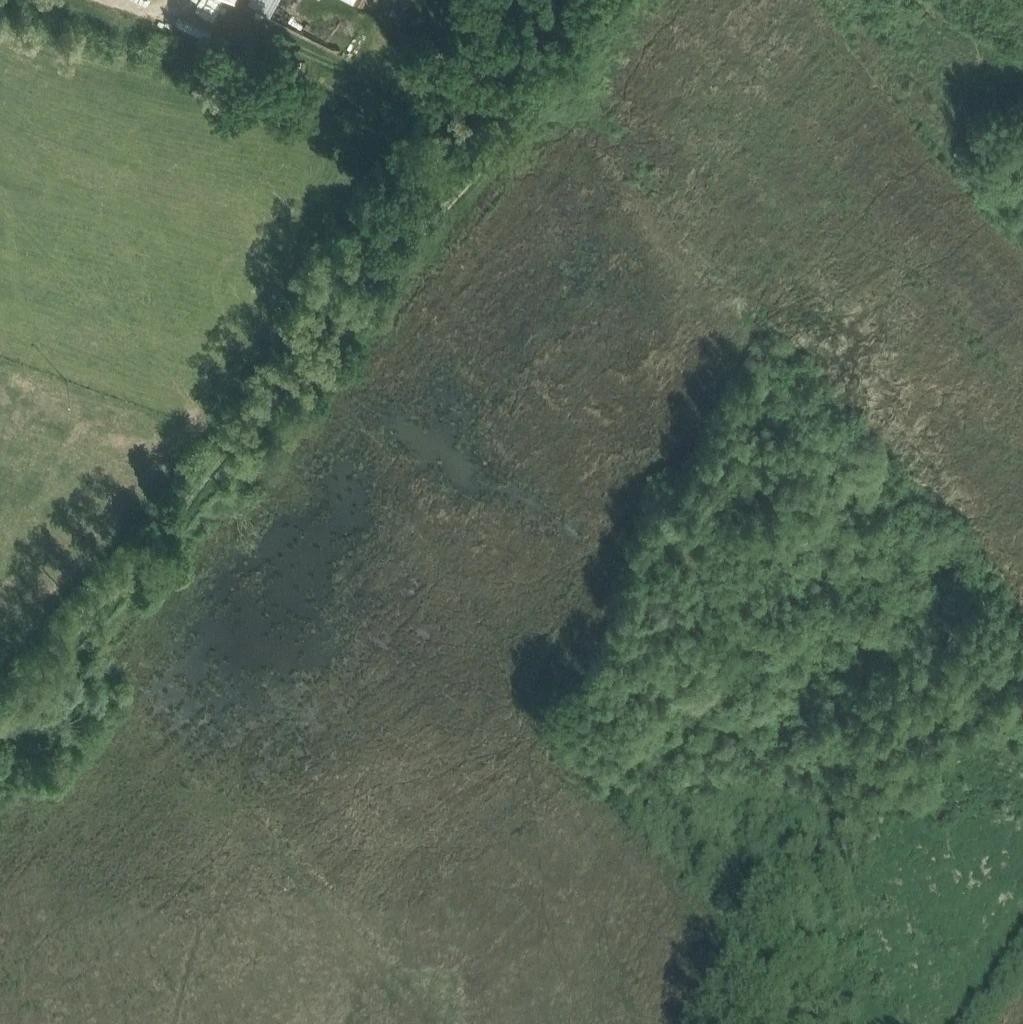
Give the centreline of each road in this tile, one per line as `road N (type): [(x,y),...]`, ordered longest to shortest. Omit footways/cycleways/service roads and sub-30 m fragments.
road 1 (track): [(624,0),(545,94),(460,172),(0,723)]
road 2 (unclassified): [(365,30),(248,31),(130,0)]
road 3 (unclassified): [(545,94),(457,54),(365,30)]

